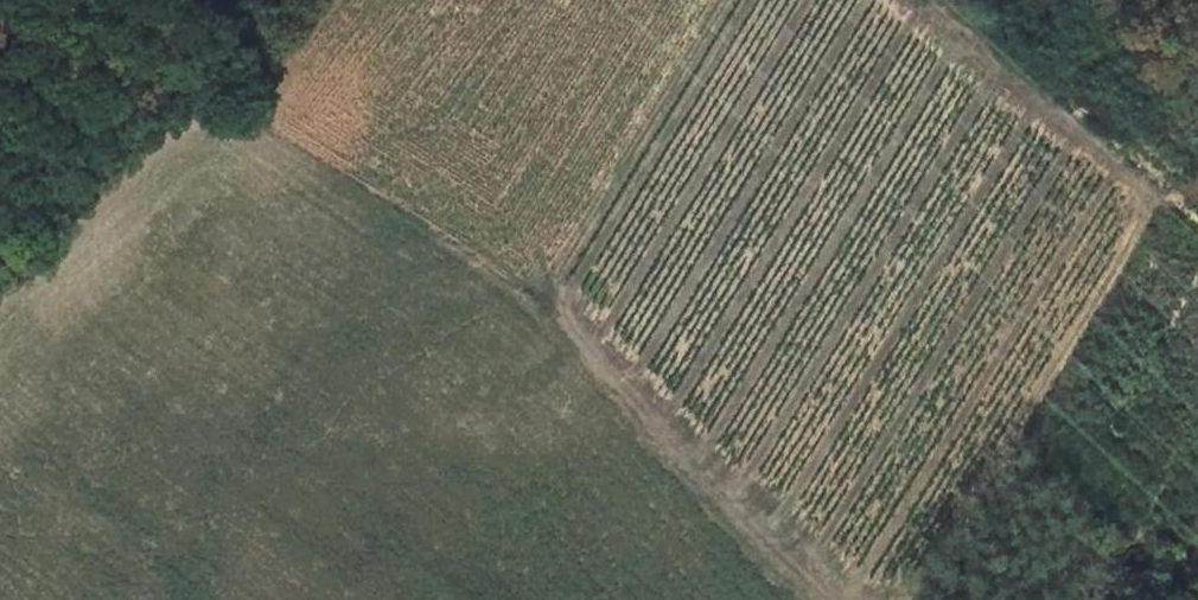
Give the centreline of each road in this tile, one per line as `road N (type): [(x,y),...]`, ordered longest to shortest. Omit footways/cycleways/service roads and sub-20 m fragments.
road 1 (track): [(851,599),(560,309)]

